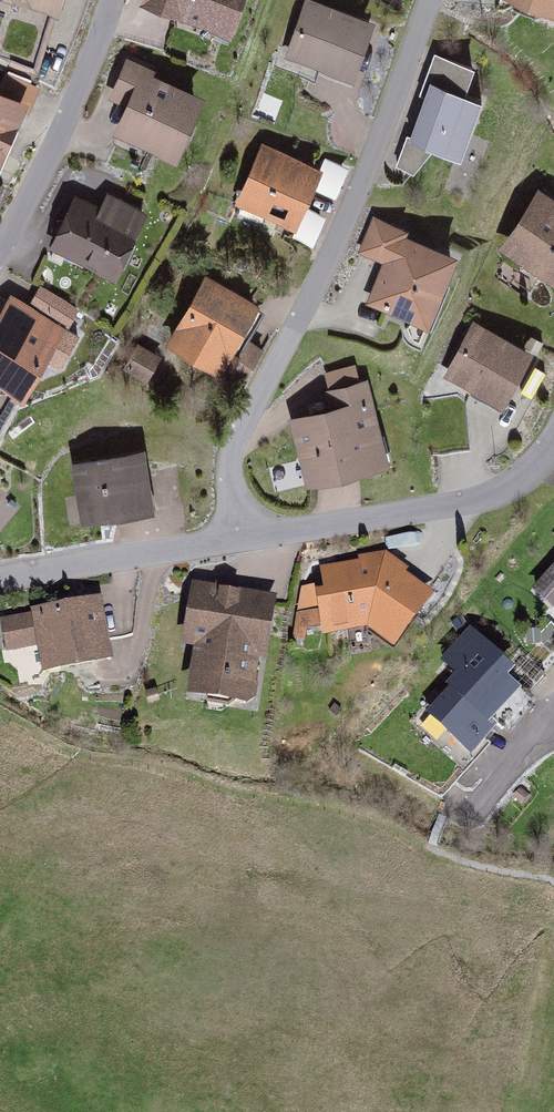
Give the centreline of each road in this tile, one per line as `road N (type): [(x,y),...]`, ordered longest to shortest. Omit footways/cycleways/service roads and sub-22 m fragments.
road 1 (residential): [(238,540),(232,454),(329,258),(429,0)]
road 2 (residential): [(553,444),(498,493),(238,540)]
road 3 (residential): [(0,252),(47,162),(112,0)]
road 4 (residential): [(238,540),(0,580)]

